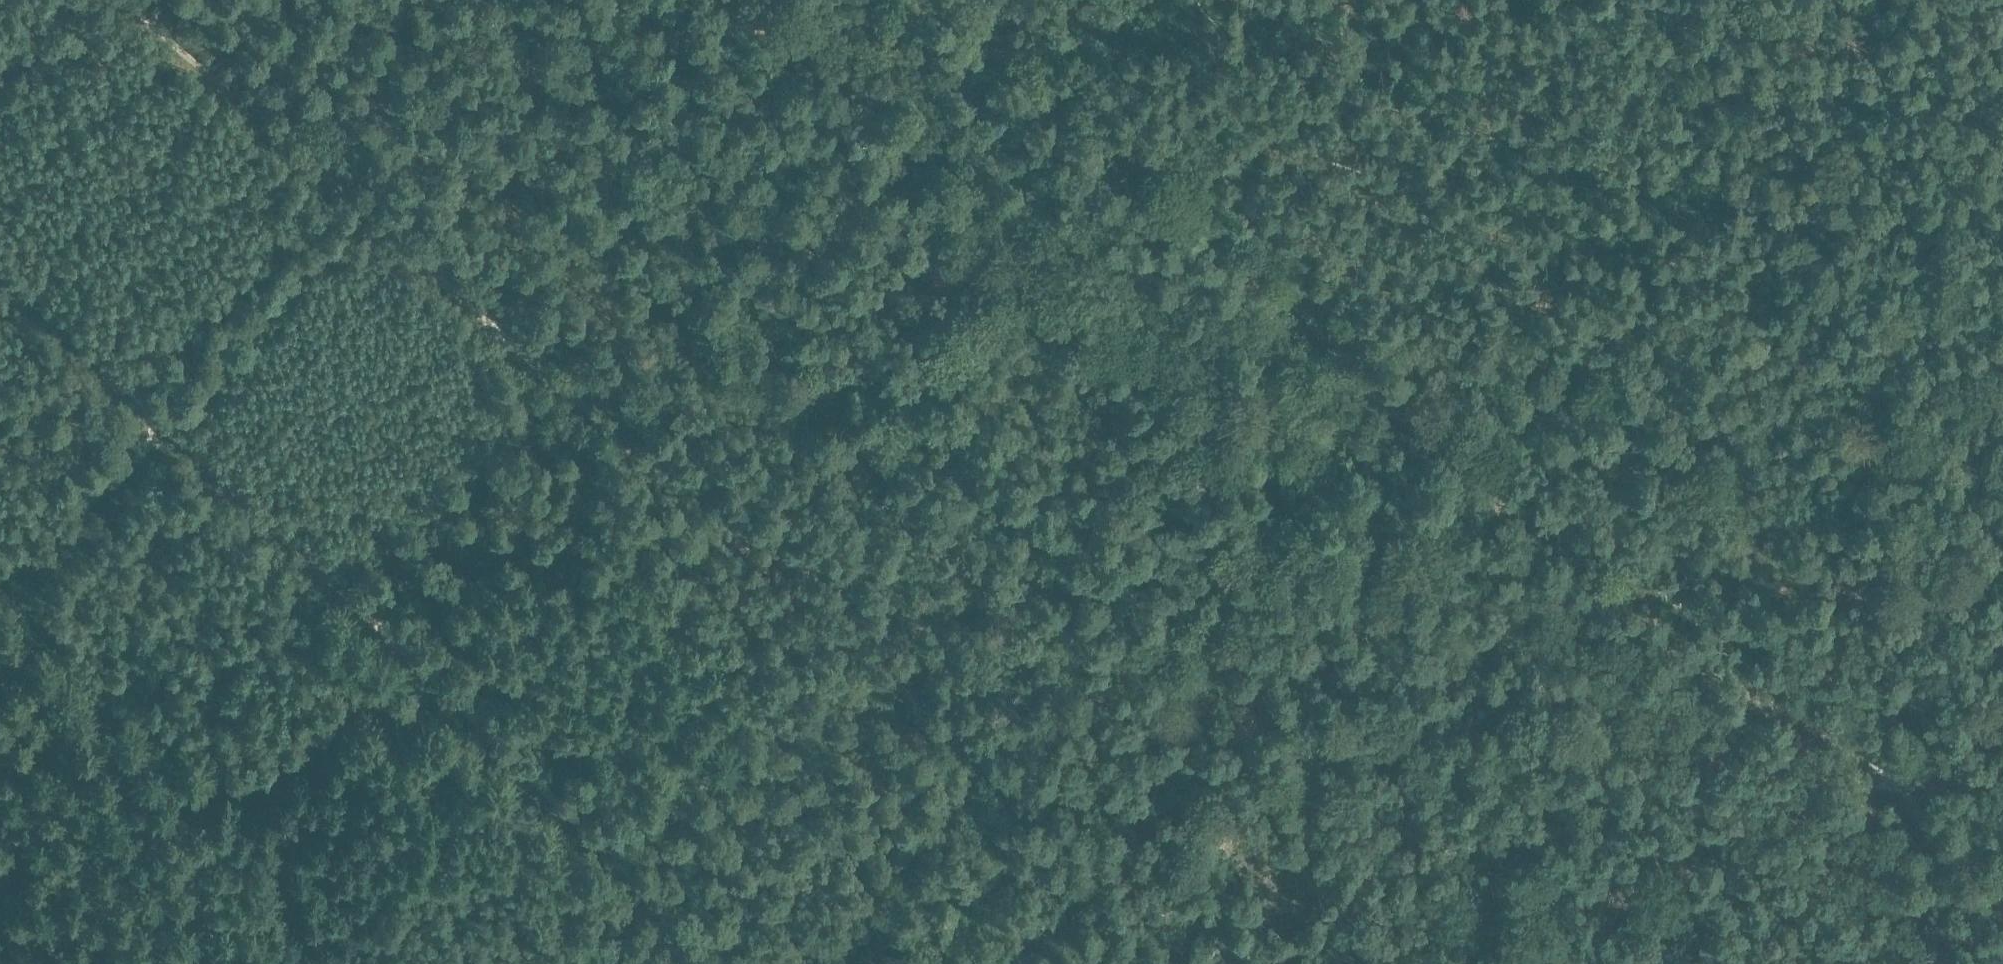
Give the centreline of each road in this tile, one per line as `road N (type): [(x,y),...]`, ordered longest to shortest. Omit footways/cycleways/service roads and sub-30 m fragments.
road 1 (track): [(757,0),(1739,817)]
road 2 (track): [(2002,889),(1480,463)]
road 3 (track): [(1739,817),(1873,783)]

